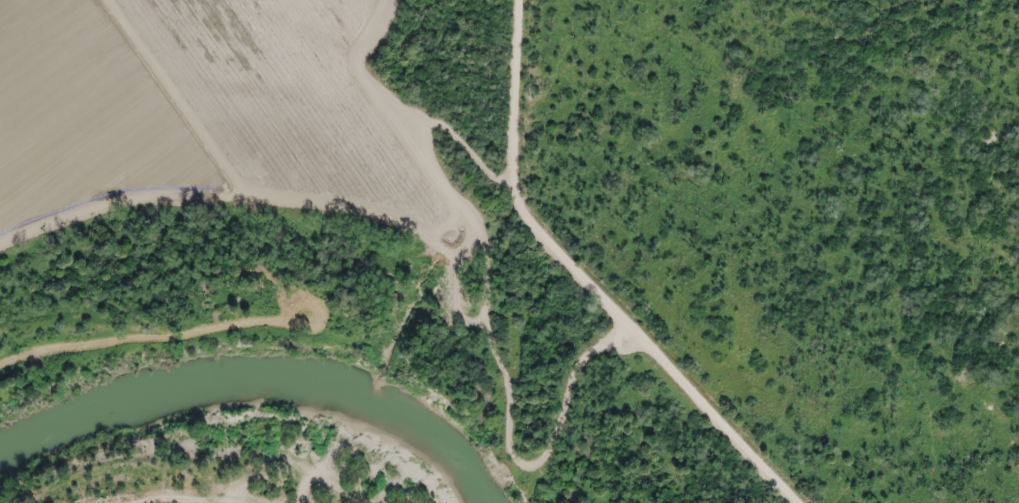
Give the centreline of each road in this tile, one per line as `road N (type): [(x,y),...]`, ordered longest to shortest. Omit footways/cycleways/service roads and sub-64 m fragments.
road 1 (track): [(522,0),(517,208),(800,502)]

